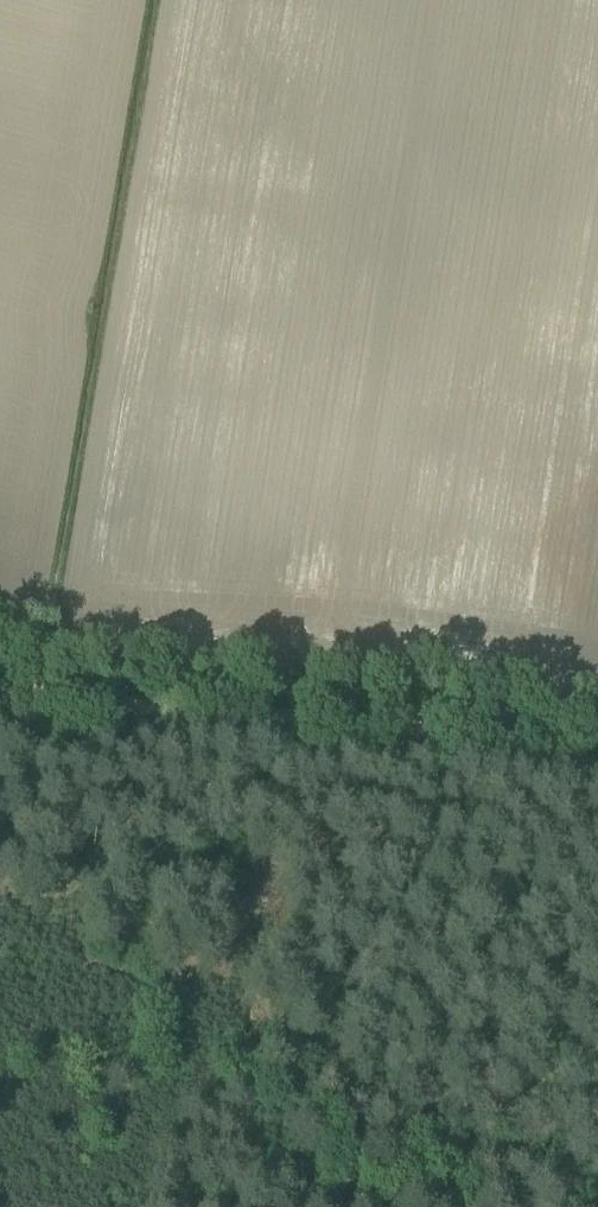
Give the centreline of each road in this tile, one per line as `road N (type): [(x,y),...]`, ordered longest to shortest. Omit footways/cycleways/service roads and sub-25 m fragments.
road 1 (track): [(597,776),(358,722),(45,709),(0,692)]

